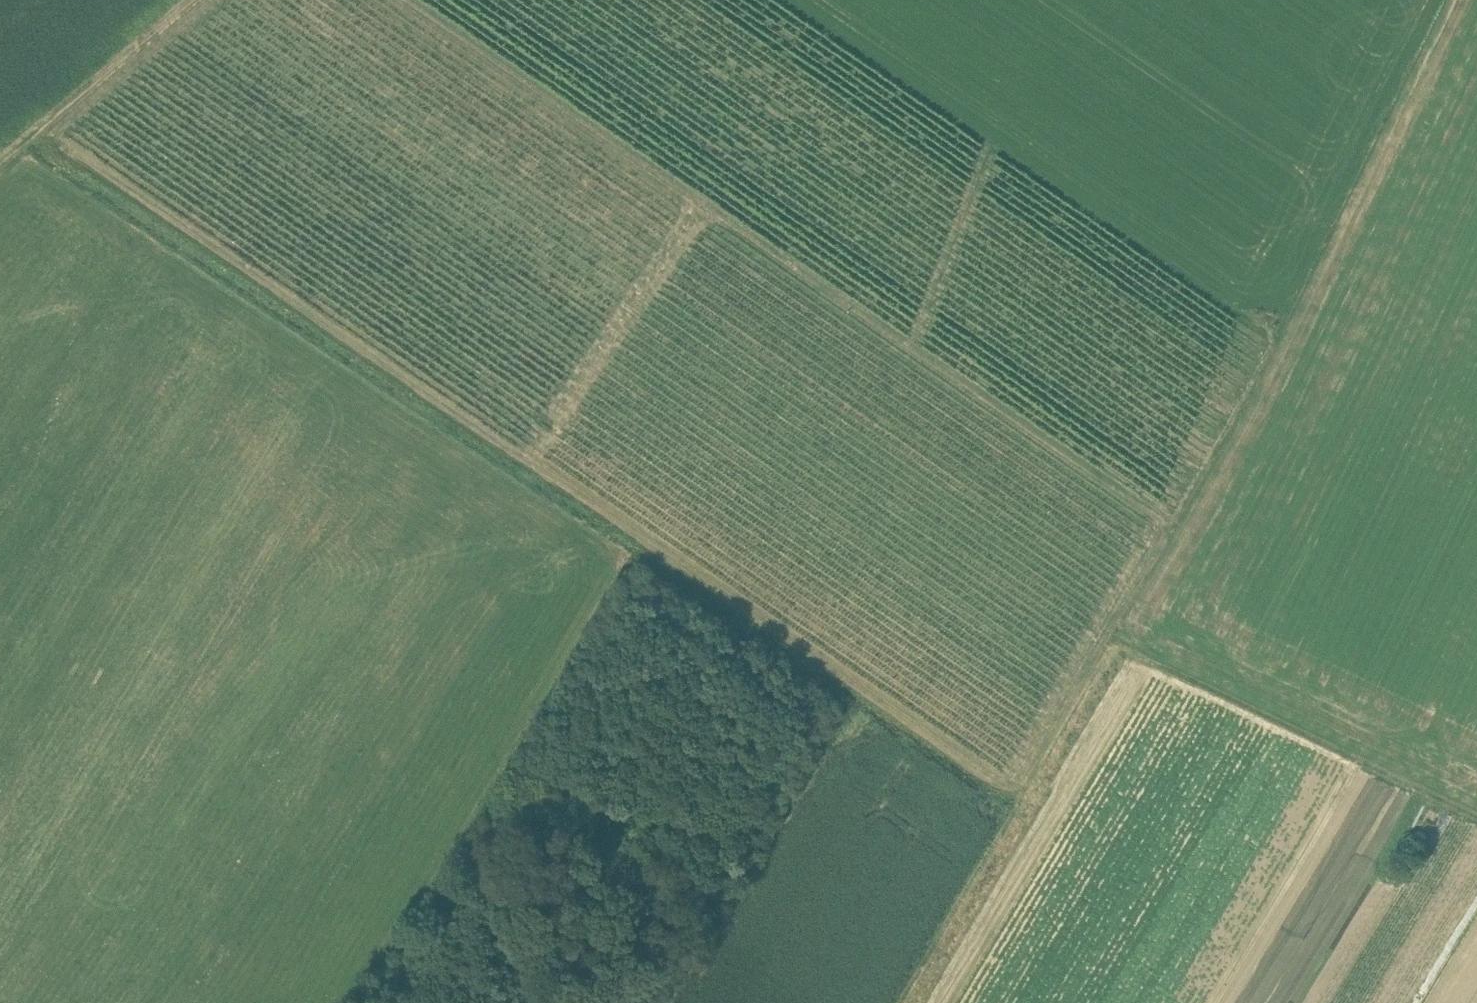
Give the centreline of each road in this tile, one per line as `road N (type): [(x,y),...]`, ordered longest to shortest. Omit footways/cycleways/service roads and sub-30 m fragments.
road 1 (track): [(0,165),(194,0)]

